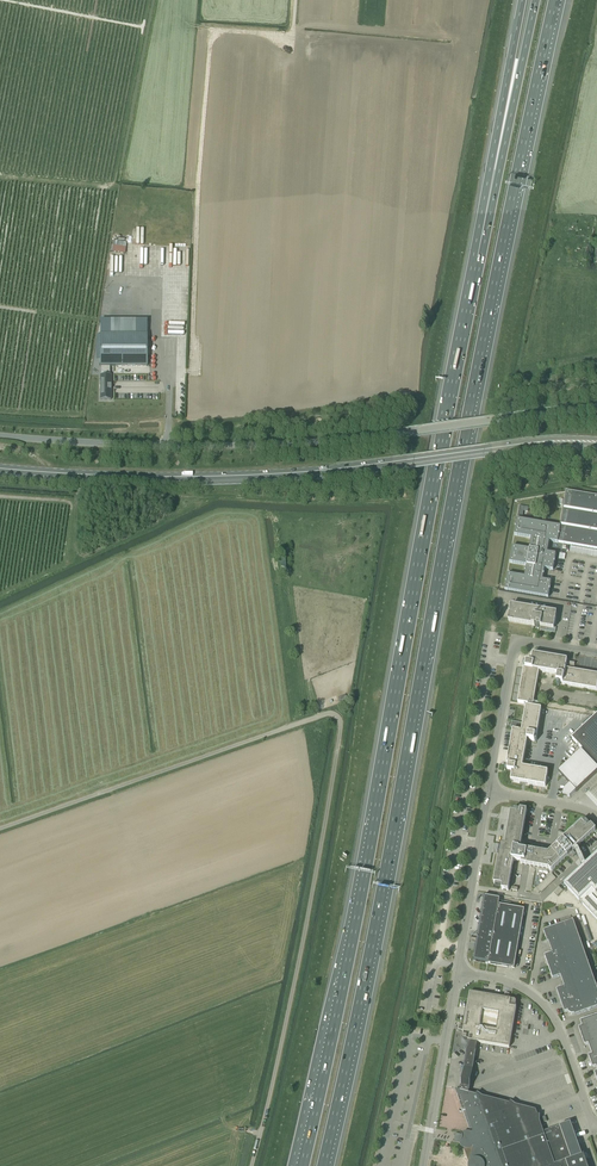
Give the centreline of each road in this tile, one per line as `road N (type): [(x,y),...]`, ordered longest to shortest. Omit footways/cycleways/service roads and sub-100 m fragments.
road 1 (motorway): [(321,1165),(558,0)]
road 2 (motorway): [(478,254),(300,1165)]
road 3 (unclassified): [(254,1165),(329,818),(341,715),(326,712),(0,827)]
road 4 (secondary): [(596,444),(170,478),(0,468)]
road 5 (track): [(171,373),(192,373),(210,30),(293,35),(296,0)]
road 6 (unclassified): [(417,431),(219,446),(0,434)]
road 7 (motorway): [(536,0),(478,254)]
road 8 (motorway): [(522,0),(478,254)]
road 9 (unclassified): [(596,1131),(546,1009),(510,983),(458,973)]
road 10 (unclassified): [(423,1165),(458,973)]
road 11 (unclassified): [(458,973),(489,794)]
road 12 (unclassified): [(417,431),(596,406)]
road 13 (unclassified): [(489,794),(513,651),(522,643)]

